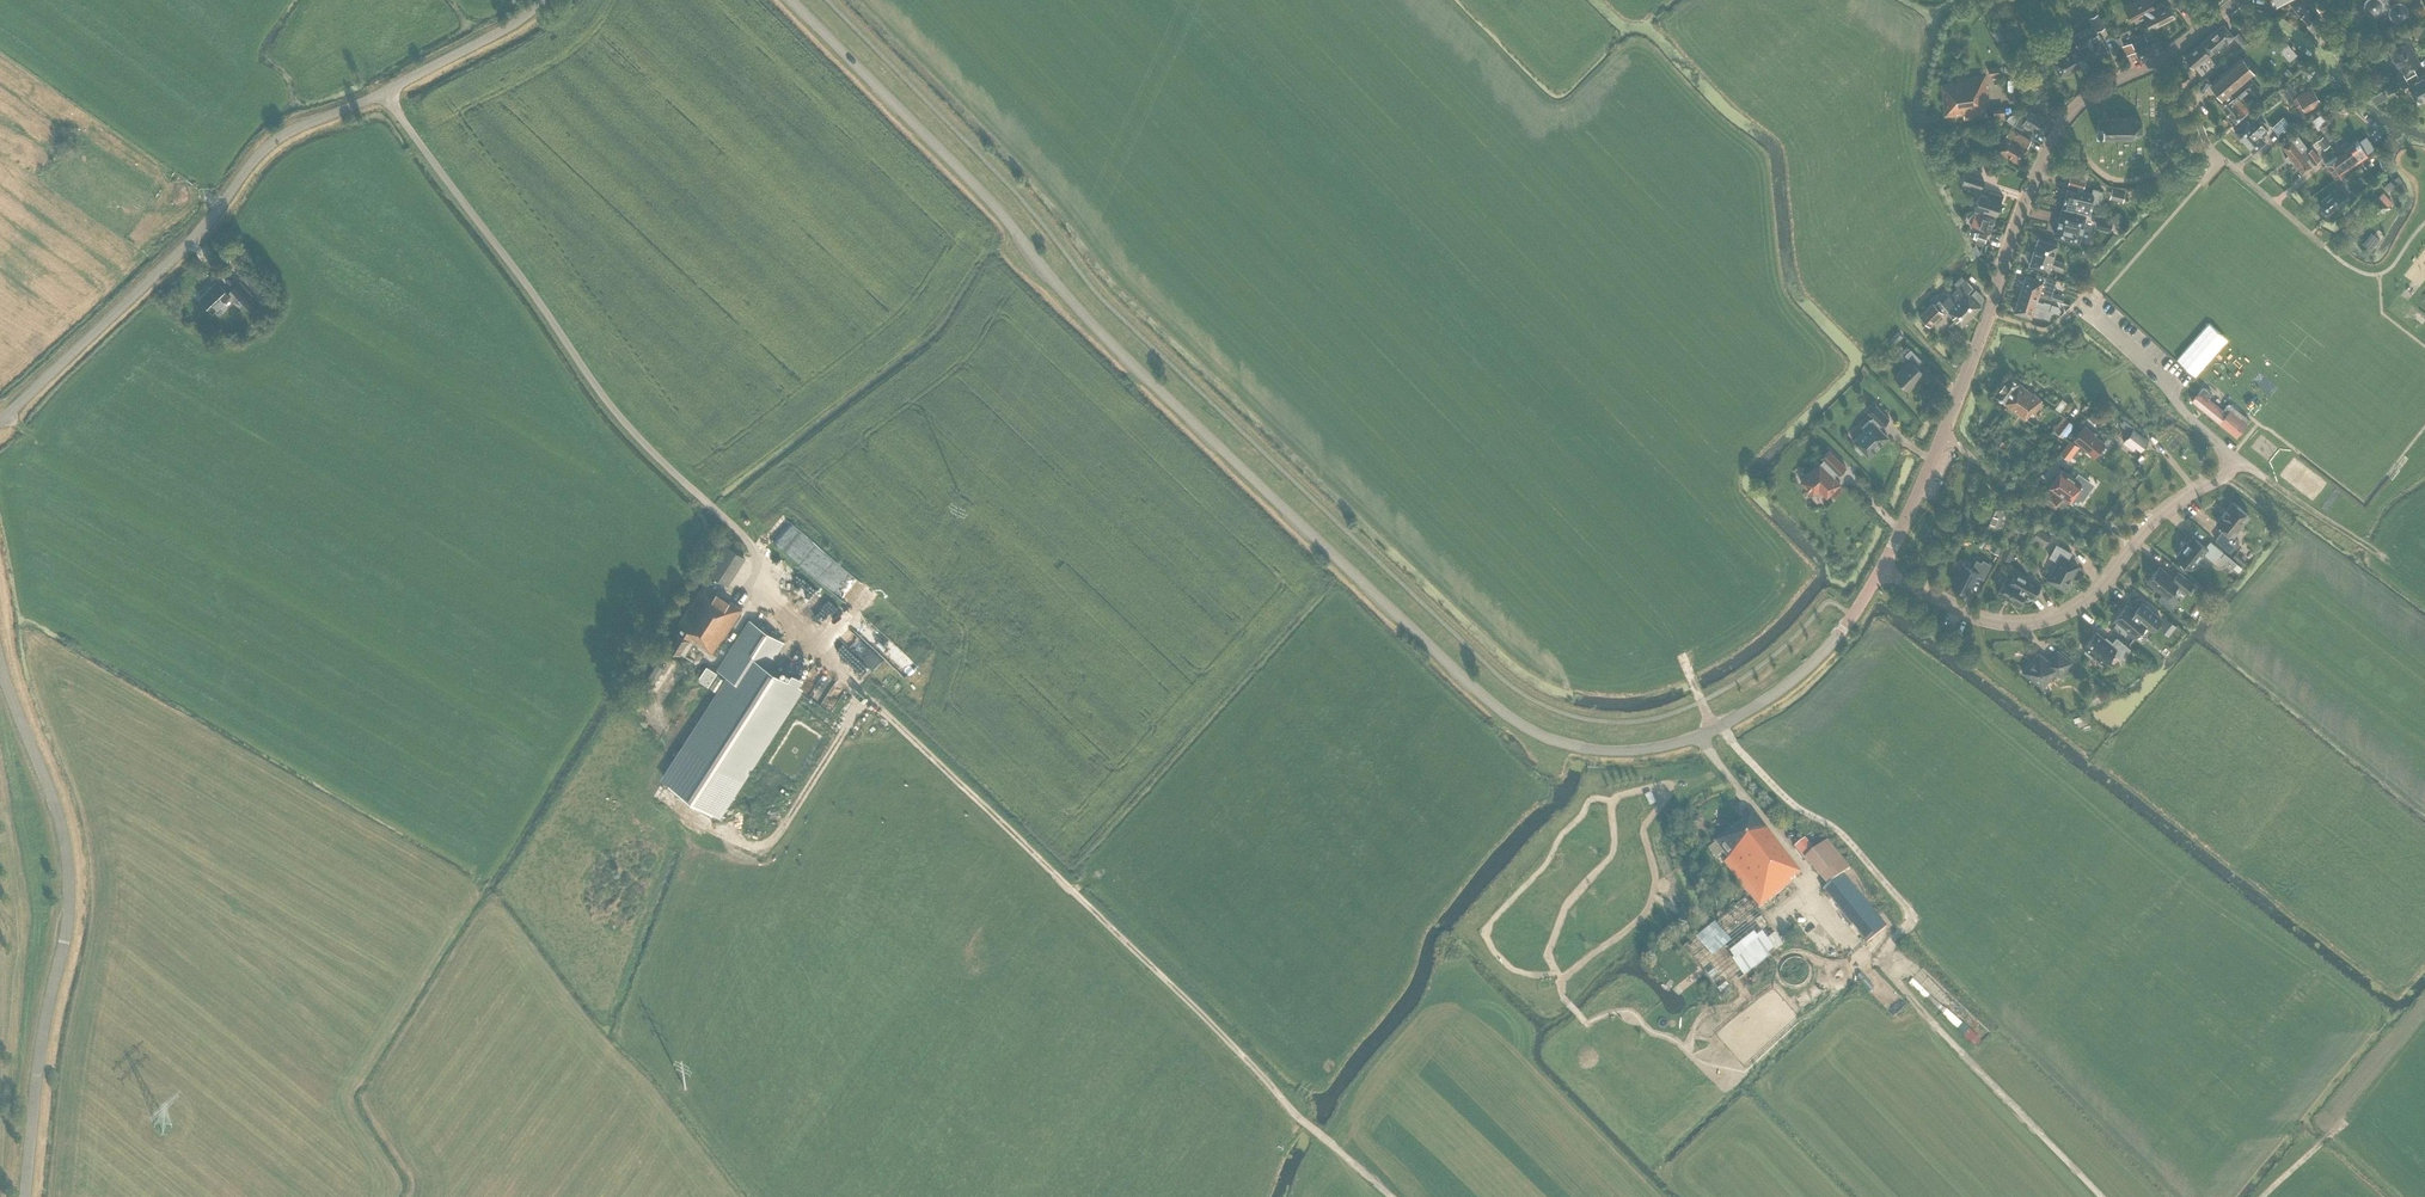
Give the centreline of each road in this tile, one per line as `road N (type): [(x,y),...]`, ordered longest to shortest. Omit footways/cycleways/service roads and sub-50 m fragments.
road 1 (tertiary): [(791,0),(975,185),(1122,354),(1468,683),(1532,731),(1621,750),(1700,735),(1802,672),(1853,614)]
road 2 (track): [(740,598),(838,677),(1250,1069),(1298,1126),(1383,1196)]
road 3 (unclassified): [(740,598),(757,560),(584,380),(382,99)]
road 4 (tertiary): [(2163,59),(2098,94),(2055,136),(2002,262),(1947,429),(1882,570)]
road 5 (unclassified): [(26,1196),(71,889),(58,807),(0,665)]
road 6 (unclassified): [(0,426),(209,228),(268,150),(382,99)]
road 7 (residential): [(1882,570),(1988,624),(2060,618),(2106,584),(2154,522),(2239,459)]
road 8 (track): [(1807,902),(1836,942),(1879,971),(2097,1196)]
road 9 (track): [(1870,964),(1910,925),(1912,912),(1844,836),(1796,807),(1738,751),(1722,724)]
road 10 (unclassified): [(382,99),(550,0)]
road 11 (track): [(2239,459),(2387,562)]
road 12 (residential): [(2218,165),(2163,59)]

